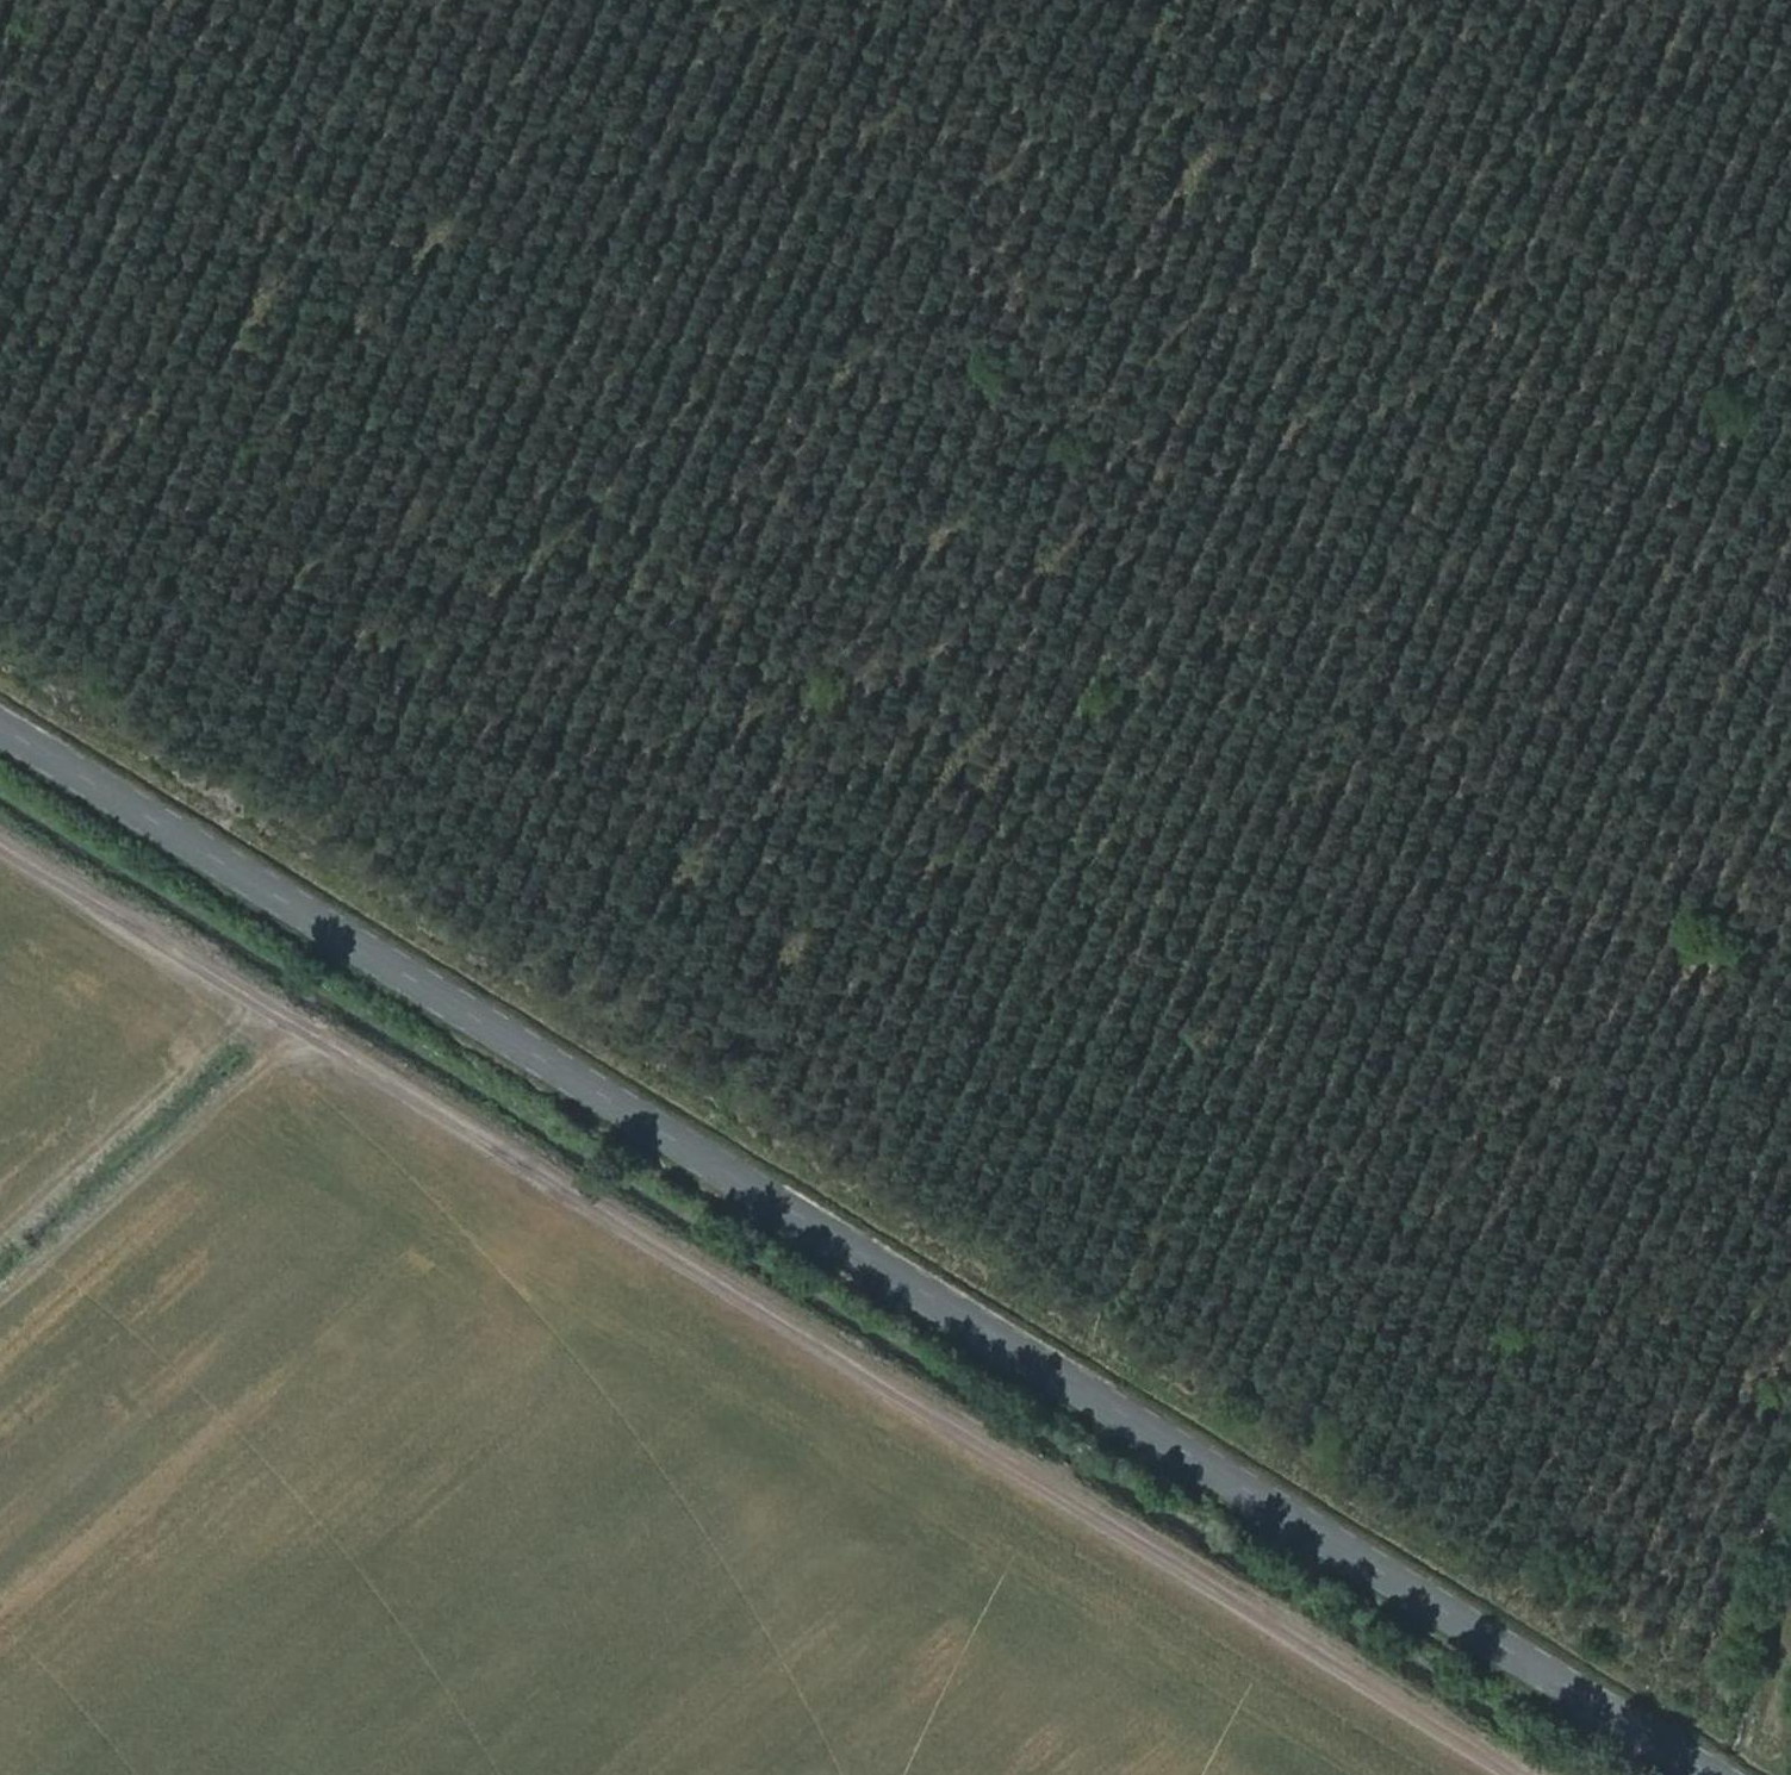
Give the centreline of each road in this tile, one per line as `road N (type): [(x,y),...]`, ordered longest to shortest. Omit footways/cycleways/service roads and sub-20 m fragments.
road 1 (secondary): [(0,730),(1693,1774)]

